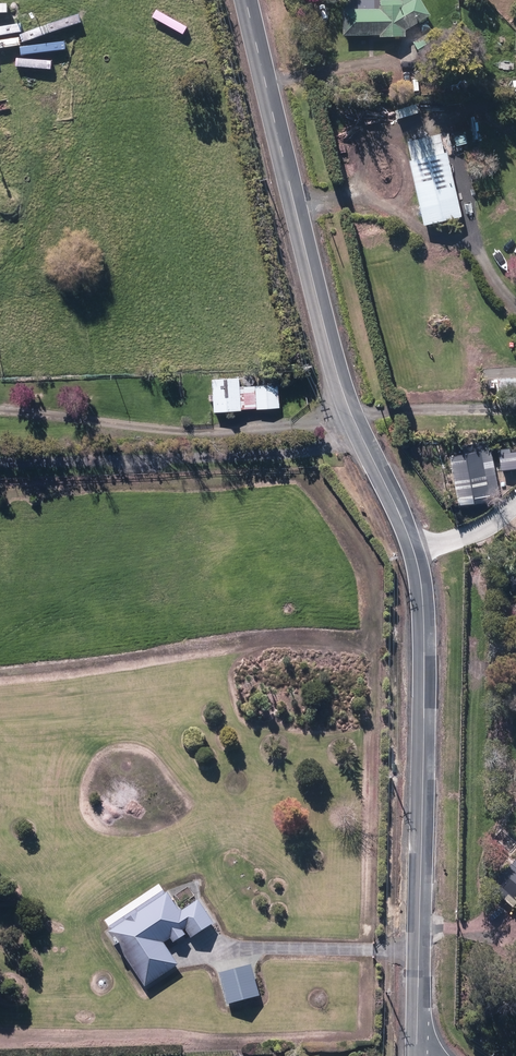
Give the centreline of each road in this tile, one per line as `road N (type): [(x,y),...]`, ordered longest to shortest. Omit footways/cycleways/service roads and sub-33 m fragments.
road 1 (unclassified): [(416,1055),(425,634),(418,557),(335,365),(245,0)]

